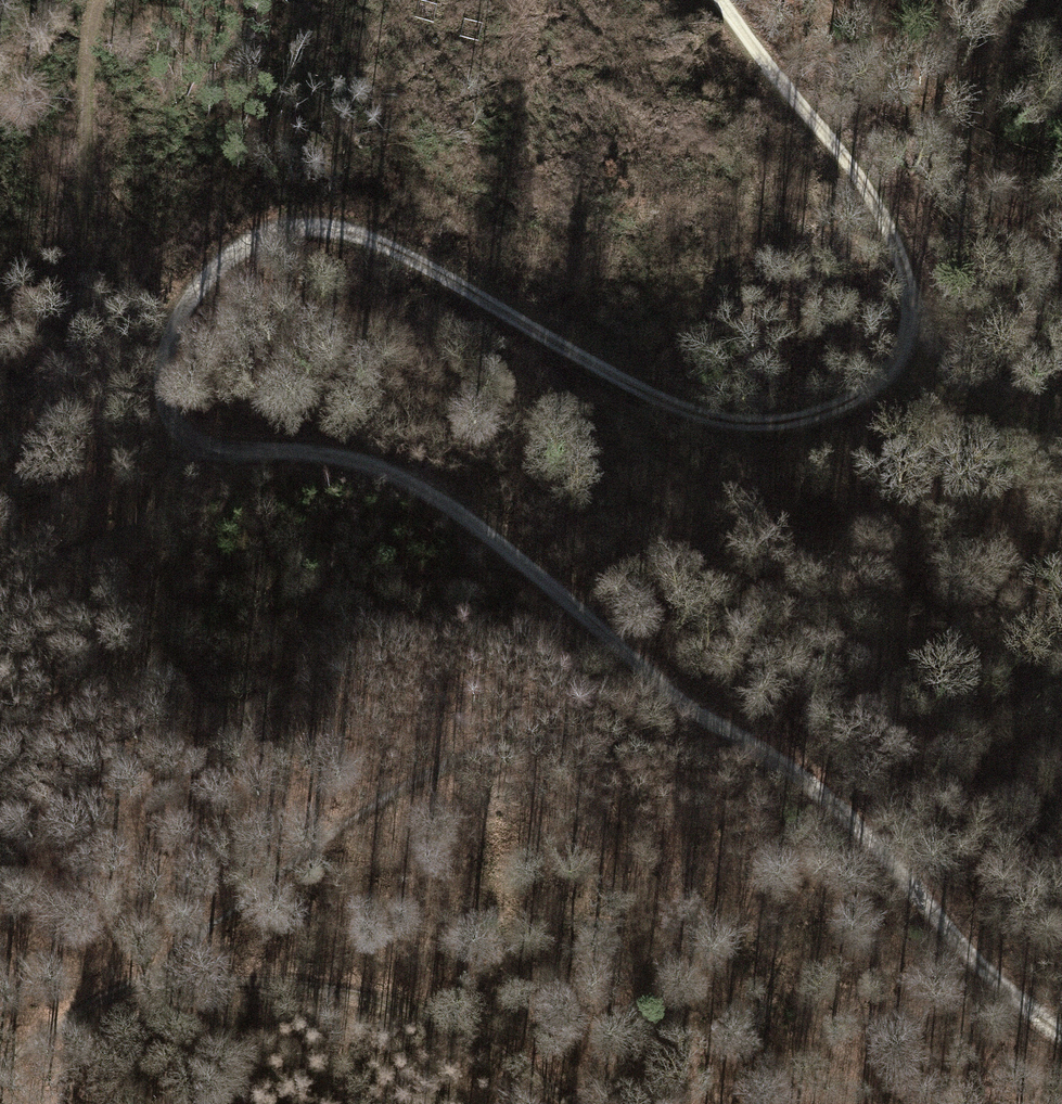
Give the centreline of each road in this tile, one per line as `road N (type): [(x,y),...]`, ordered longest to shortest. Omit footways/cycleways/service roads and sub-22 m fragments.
road 1 (track): [(193,444),(163,396),(167,349),(184,308),(239,250),(275,233),(318,229),(384,244),(703,417),(771,423),(825,413),(873,390),(910,334),(911,295),(897,242),(851,165),(724,0)]
road 2 (track): [(103,0),(81,358),(29,447),(15,536),(23,556),(48,562),(125,530),(193,444)]
road 3 (track): [(774,751),(720,727),(444,502),(377,468),(329,456),(193,444)]
road 4 (track): [(578,1103),(478,1035),(313,980),(132,985)]
road 5 (track): [(1061,1035),(993,978),(774,751)]
road 6 (track): [(1061,463),(1007,432),(910,334)]
road 7 (track): [(132,985),(0,1062)]

